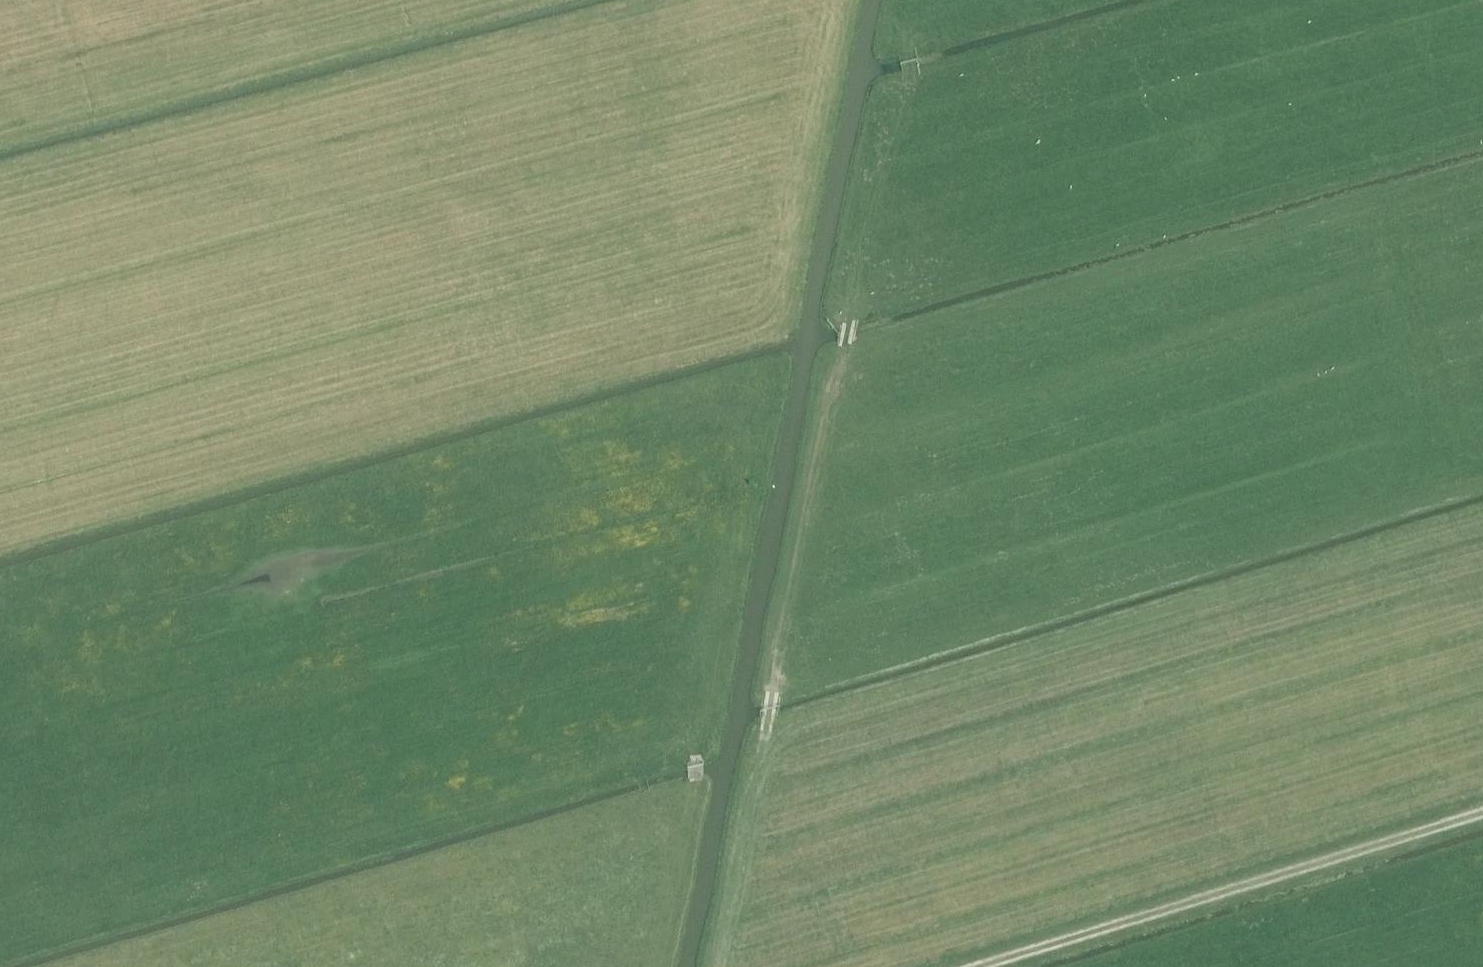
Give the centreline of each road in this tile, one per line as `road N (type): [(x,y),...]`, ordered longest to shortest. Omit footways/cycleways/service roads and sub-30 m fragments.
road 1 (track): [(913,68),(781,681),(731,966)]
road 2 (track): [(1482,817),(995,966)]

